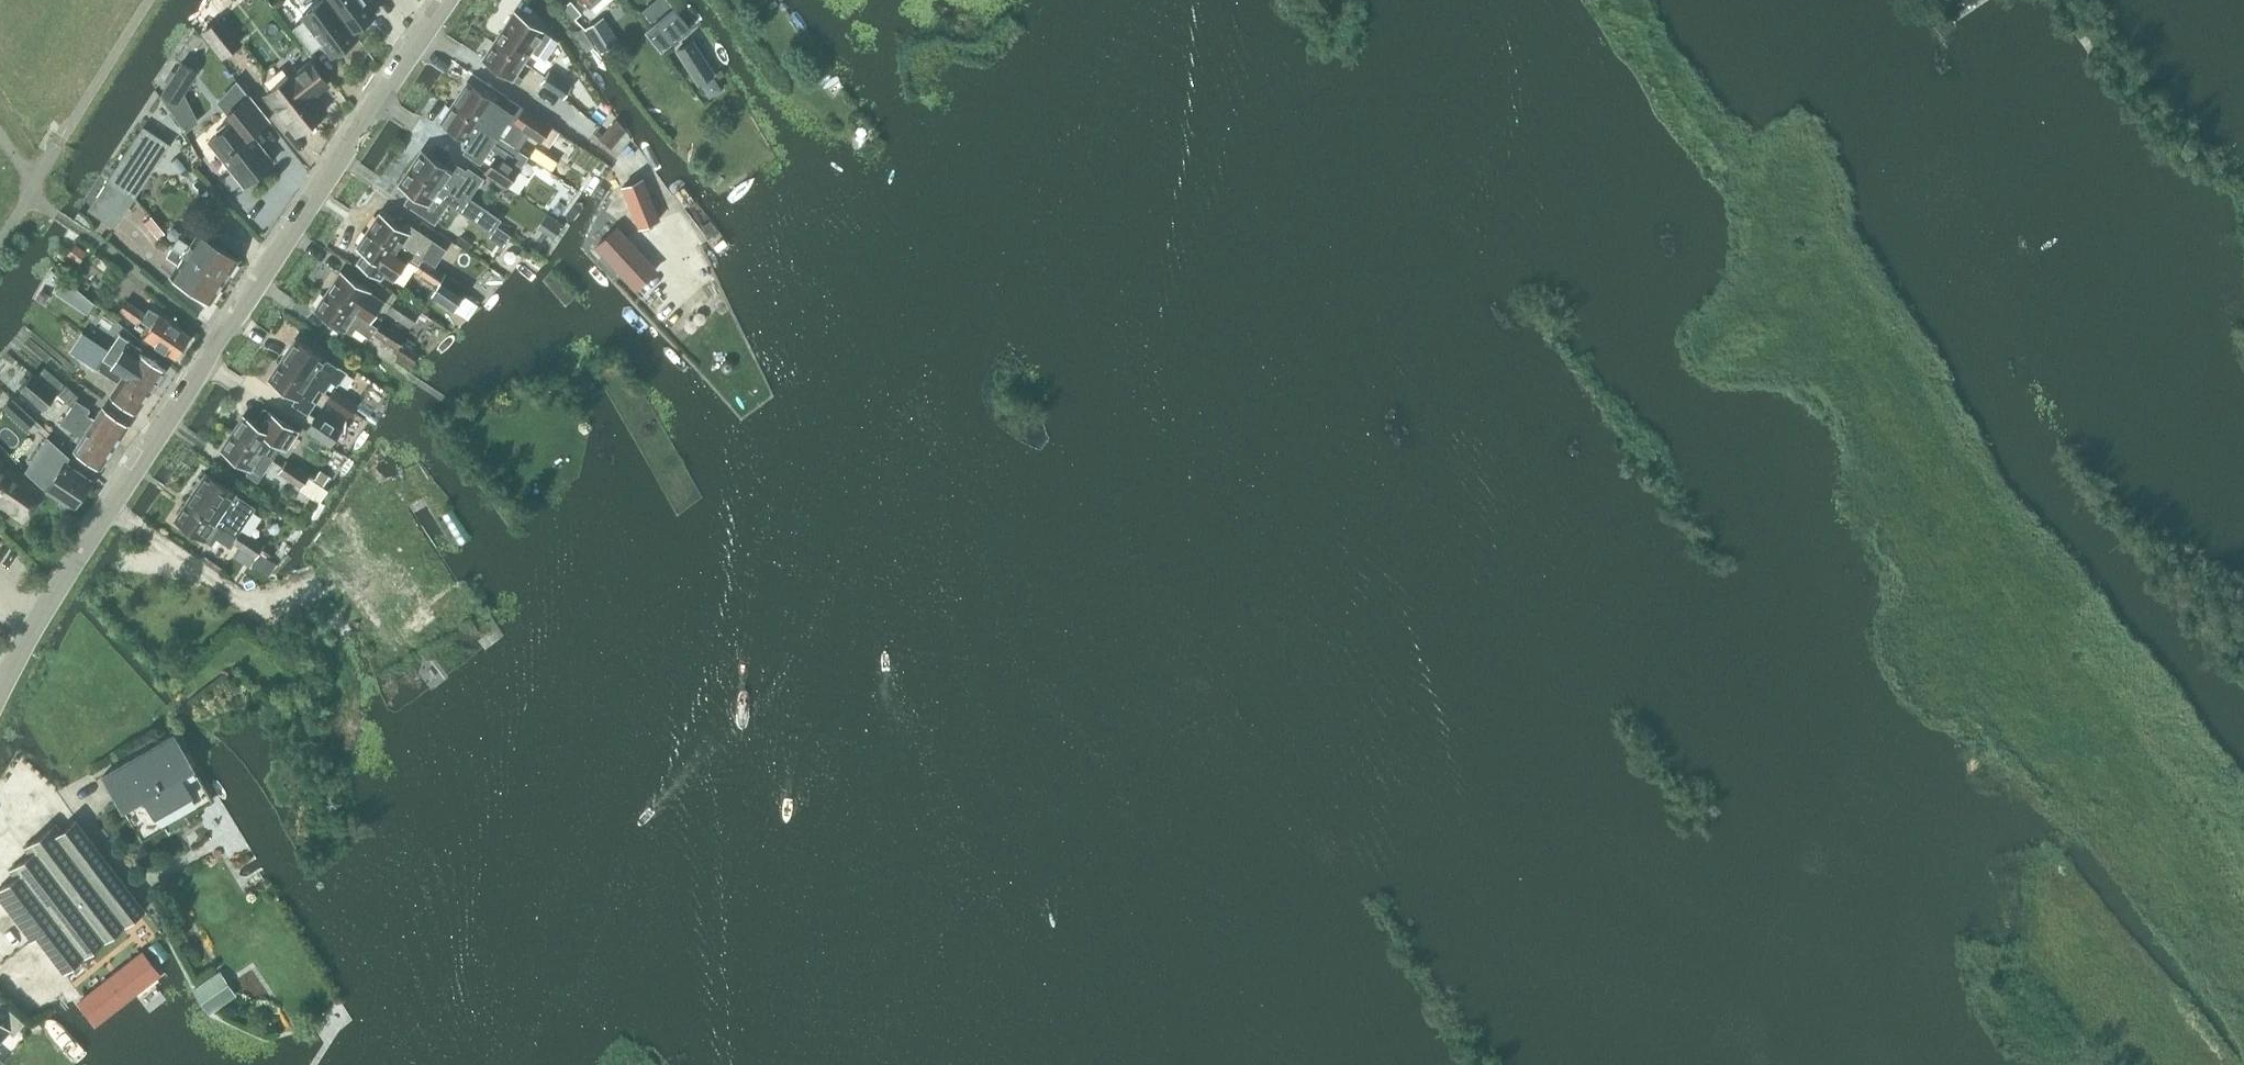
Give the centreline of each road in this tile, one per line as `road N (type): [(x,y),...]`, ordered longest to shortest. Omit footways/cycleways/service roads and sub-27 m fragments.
road 1 (residential): [(0,685),(451,0)]

